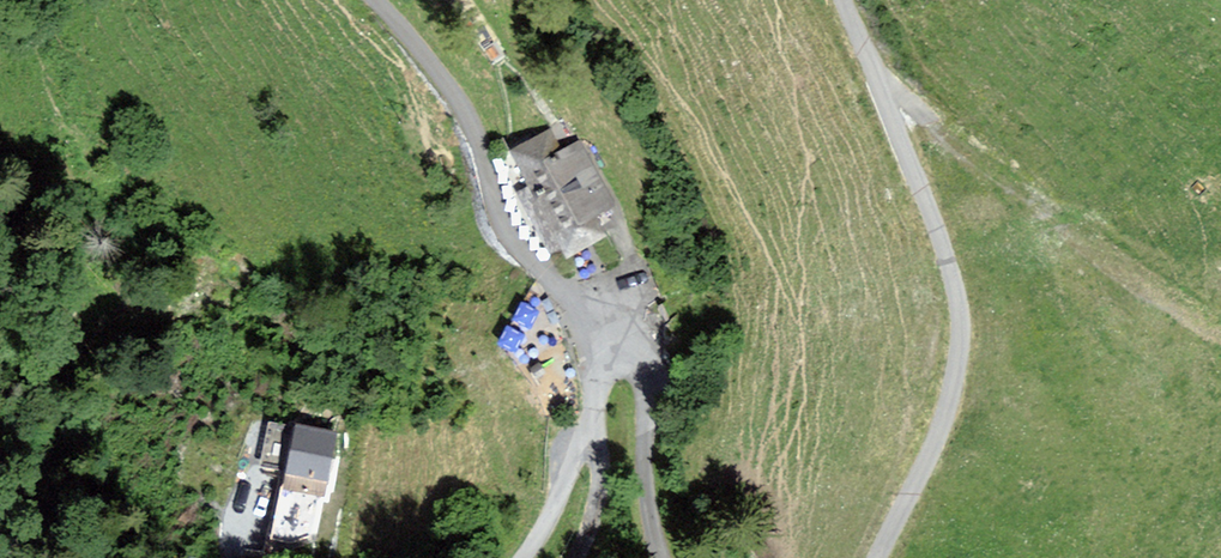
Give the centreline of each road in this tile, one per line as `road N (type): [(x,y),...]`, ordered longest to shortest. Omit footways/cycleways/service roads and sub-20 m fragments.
road 1 (track): [(841,0),(940,239),(961,314),(945,418),(878,557)]
road 2 (unclassified): [(375,0),(457,99),(508,232),(572,310),(596,365)]
road 3 (unclassified): [(662,557),(648,491),(648,371),(630,357),(596,365)]
road 4 (unclassified): [(596,365),(569,472),(524,557)]

